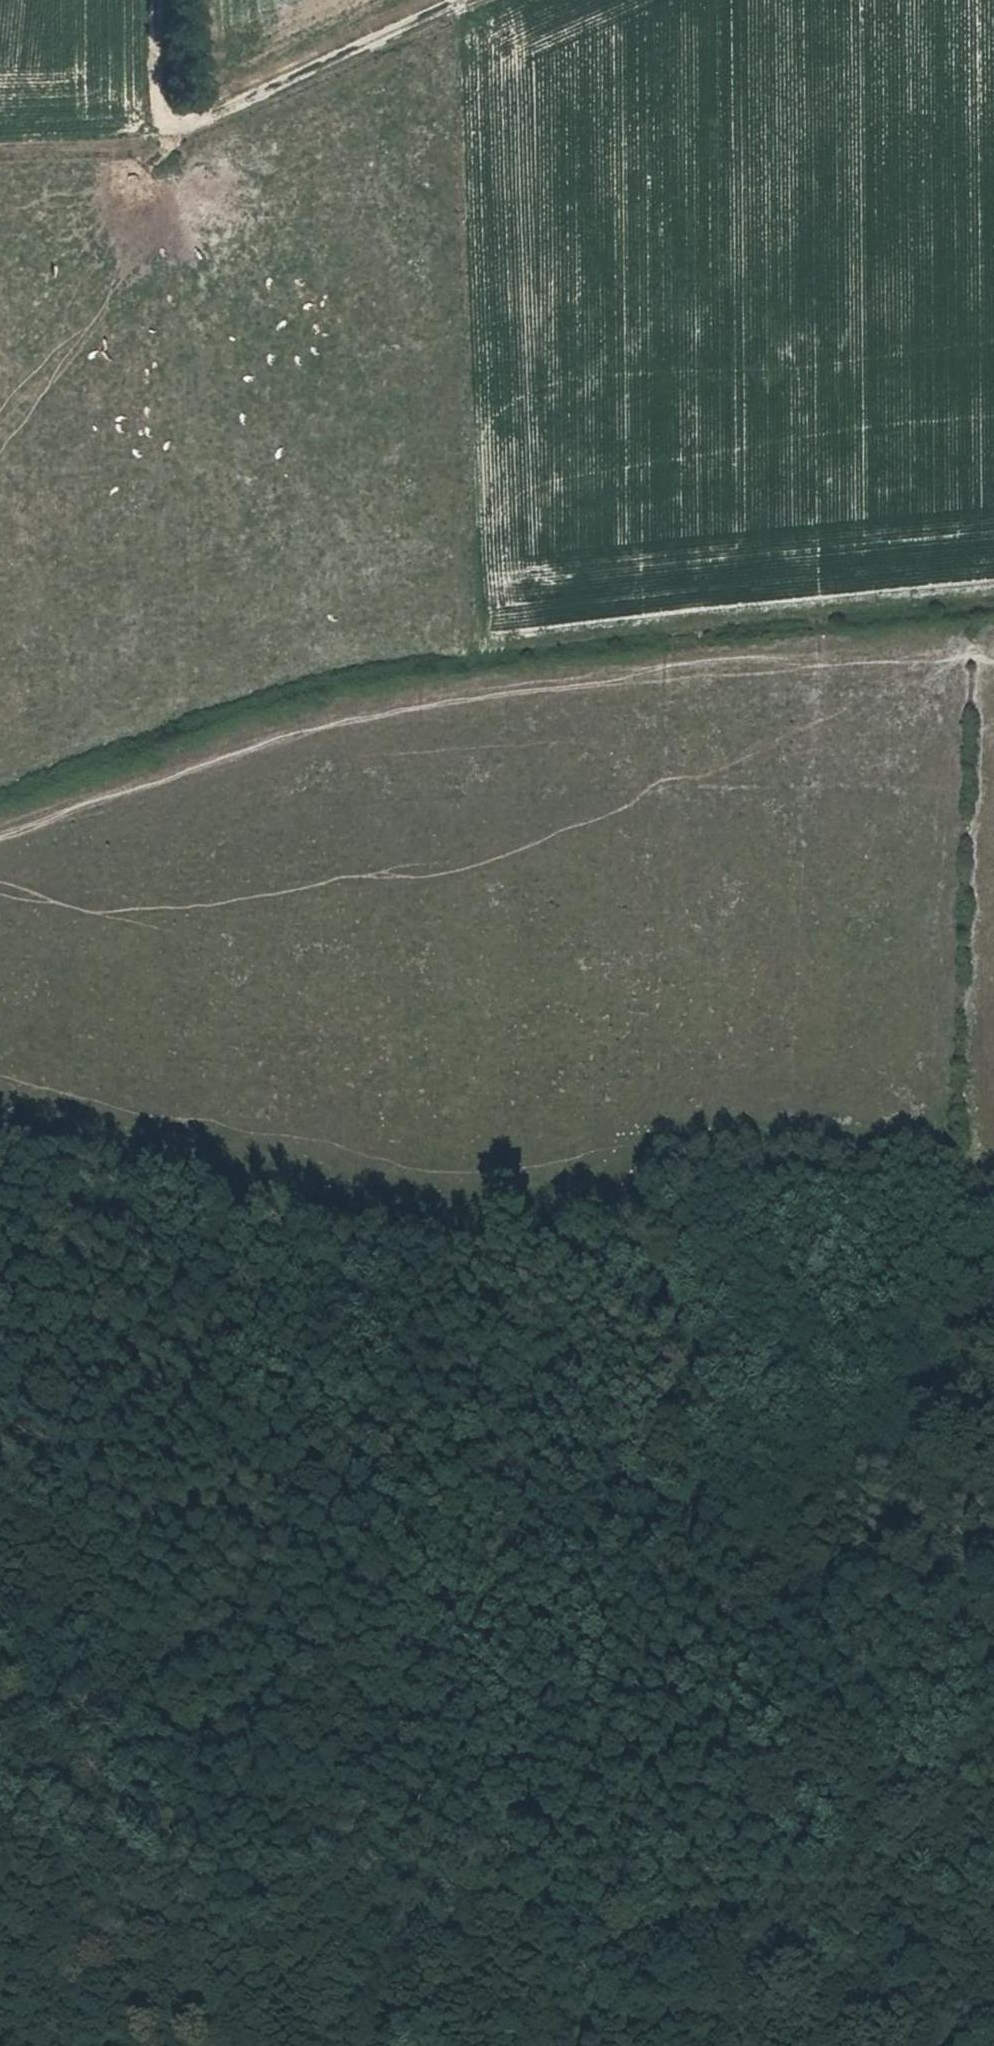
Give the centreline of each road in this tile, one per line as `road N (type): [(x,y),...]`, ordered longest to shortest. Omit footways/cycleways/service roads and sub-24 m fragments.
road 1 (track): [(0,151),(171,137),(467,0)]
road 2 (track): [(171,137),(158,0)]

